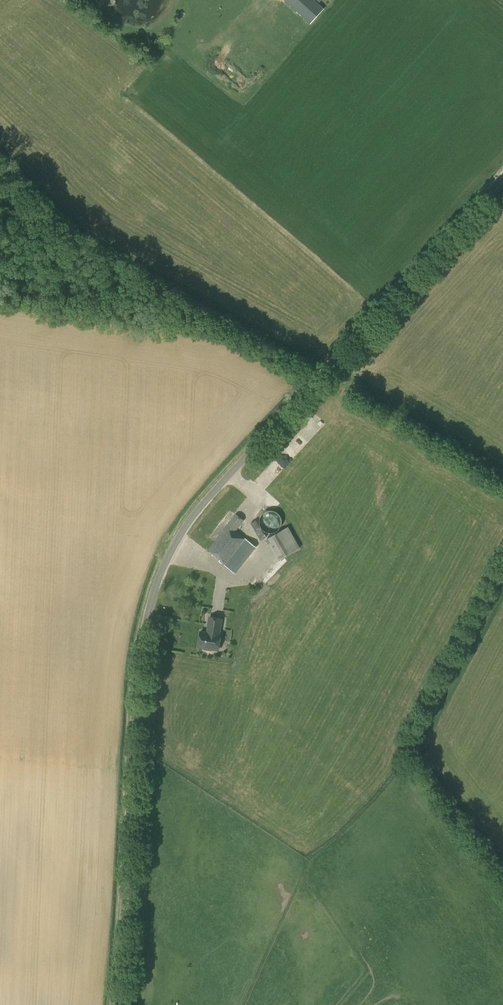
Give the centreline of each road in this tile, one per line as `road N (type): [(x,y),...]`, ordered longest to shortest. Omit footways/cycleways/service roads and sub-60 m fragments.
road 1 (unclassified): [(117,1004),(137,668),(159,580),(179,535),(502,175)]

